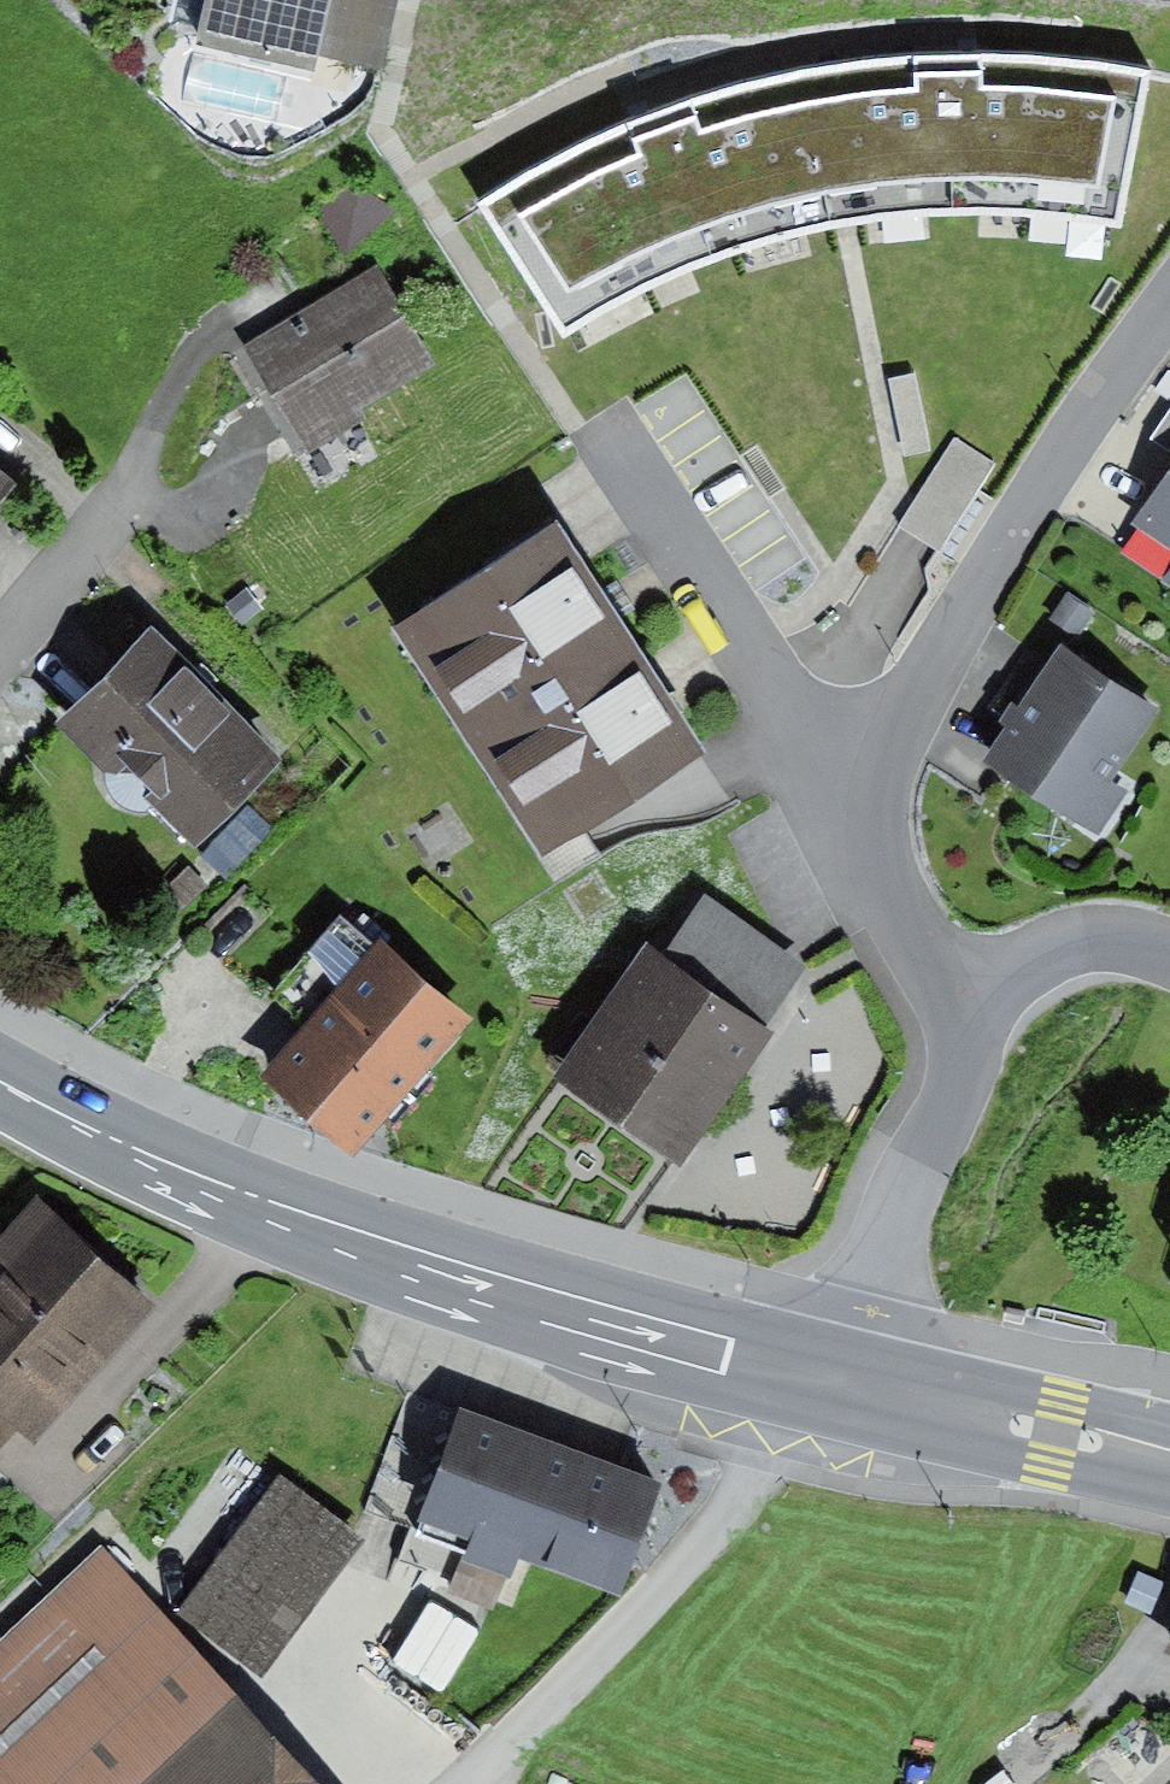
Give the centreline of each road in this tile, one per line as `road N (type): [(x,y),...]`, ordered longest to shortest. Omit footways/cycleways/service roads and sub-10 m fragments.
road 1 (primary): [(0,1083),(259,1211),(503,1292),(843,1388)]
road 2 (residential): [(1169,303),(989,571),(894,736),(876,874)]
road 3 (track): [(843,1388),(485,1783)]
road 4 (residential): [(585,431),(739,653),(876,874)]
road 5 (residential): [(967,1053),(843,1388)]
road 6 (primary): [(843,1388),(1169,1459)]
road 7 (residential): [(967,1053),(1031,972),(1067,950),(1109,943),(1169,956)]
road 8 (residential): [(876,874),(967,1053)]

